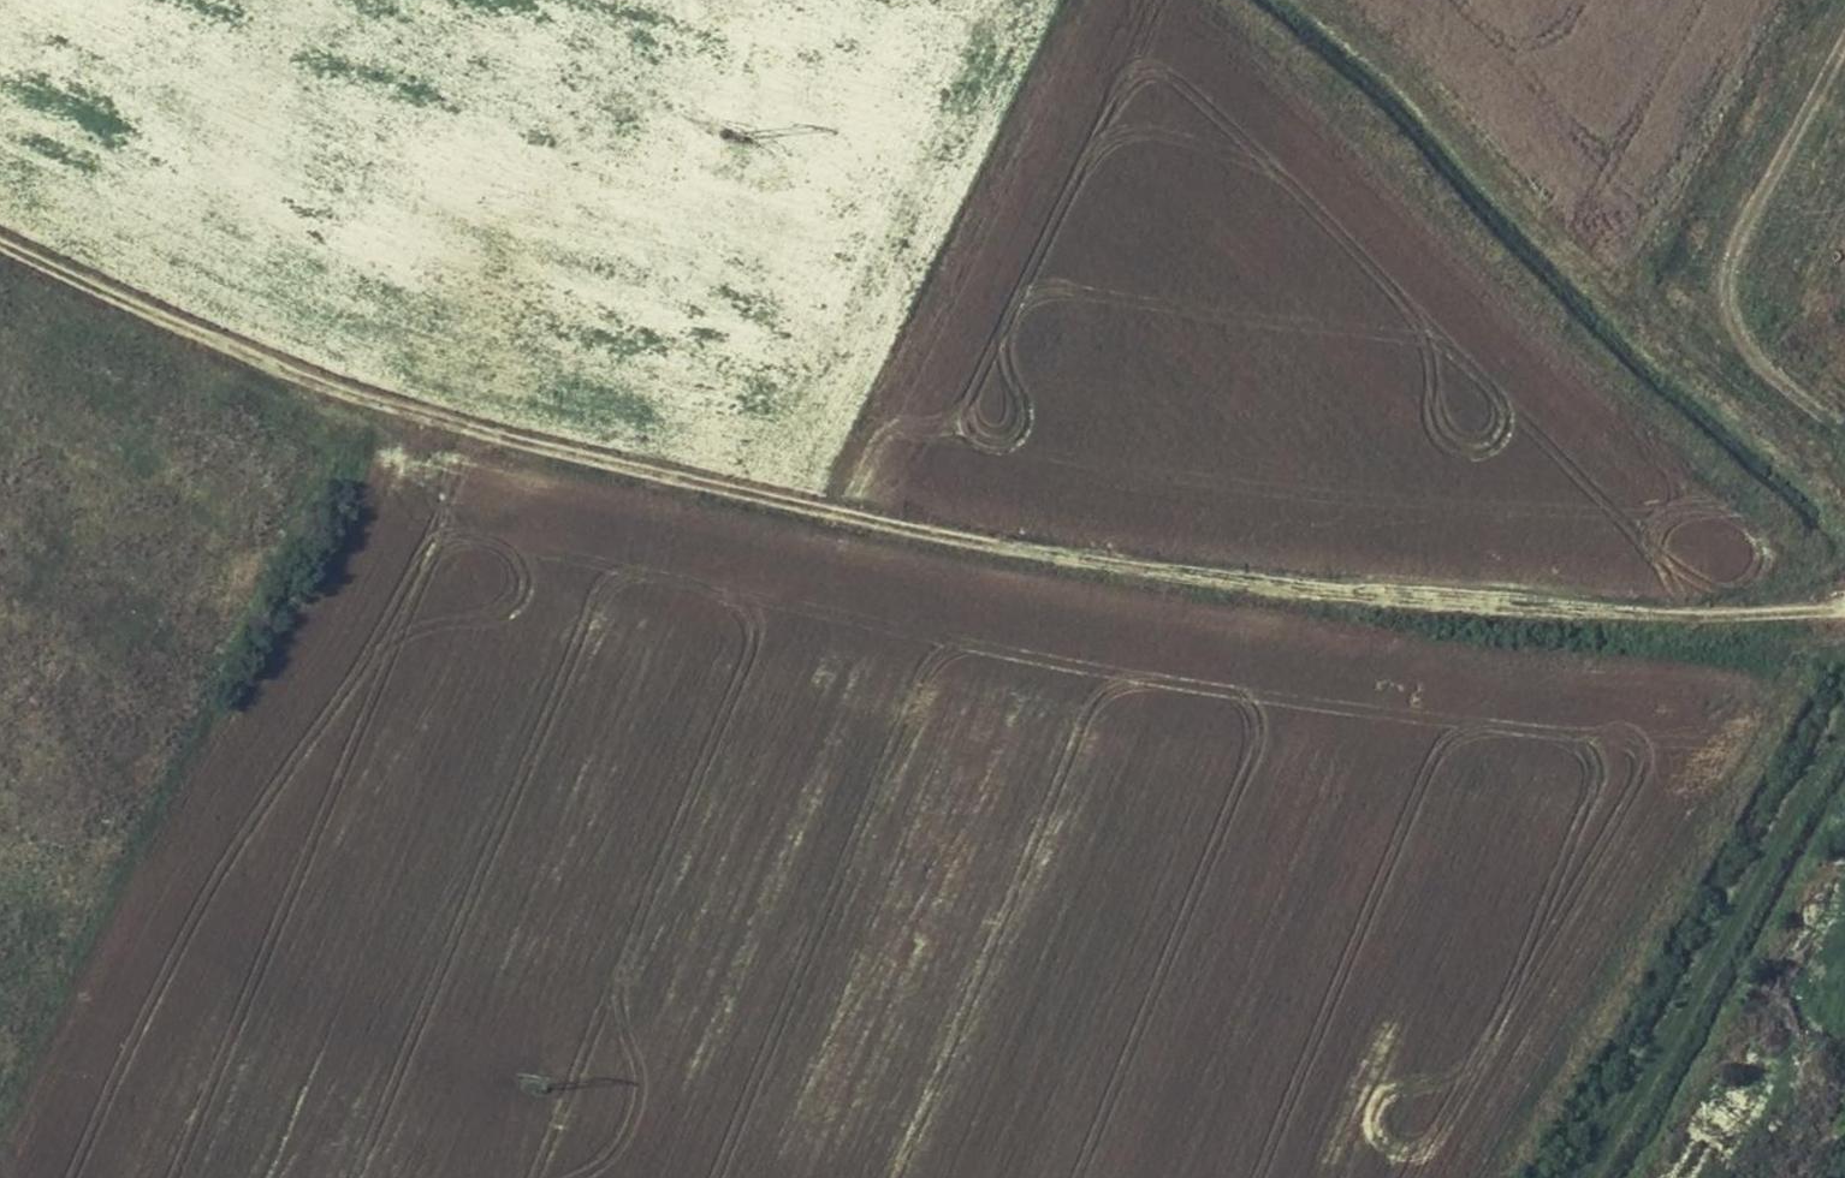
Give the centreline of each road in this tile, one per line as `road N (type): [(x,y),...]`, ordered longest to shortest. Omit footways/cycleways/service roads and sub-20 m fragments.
road 1 (track): [(1844,615),(1717,623),(1517,615),(1156,578),(773,506),(412,428),(0,227)]

